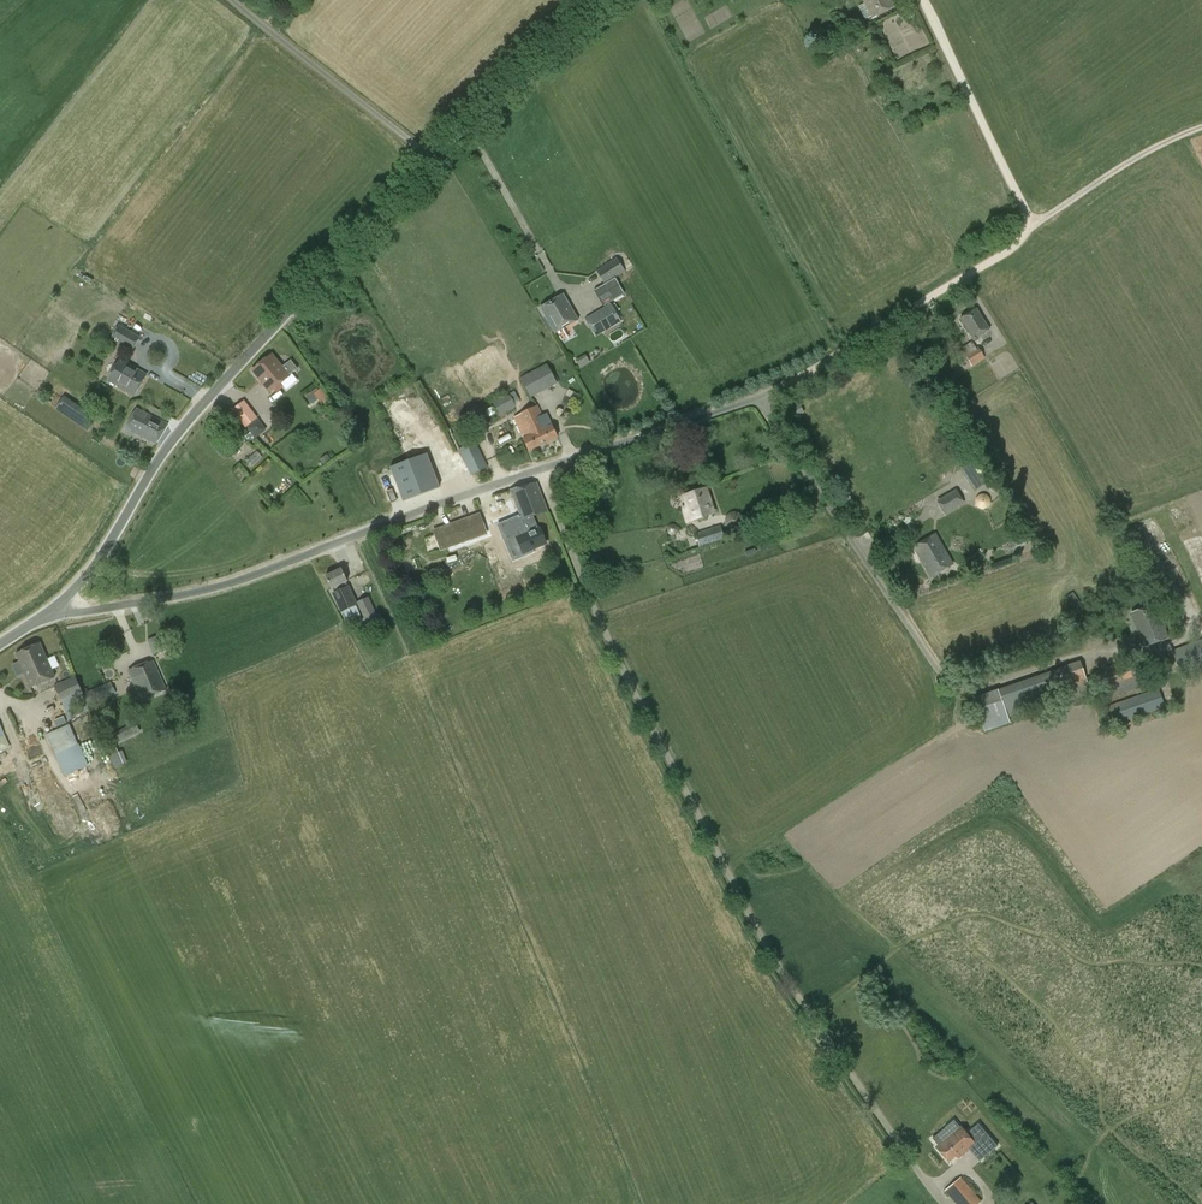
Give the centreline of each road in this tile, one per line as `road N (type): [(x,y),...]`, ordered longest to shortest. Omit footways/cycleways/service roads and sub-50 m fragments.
road 1 (unclassified): [(51,610),(212,588),(784,385)]
road 2 (unclassified): [(51,610),(109,544),(200,404),(439,161)]
road 3 (track): [(784,385),(1001,253),(1029,227),(923,0)]
road 4 (unclassified): [(439,161),(250,0)]
road 5 (unclassified): [(439,161),(595,0)]
road 6 (track): [(1029,227),(1124,164),(1201,126)]

